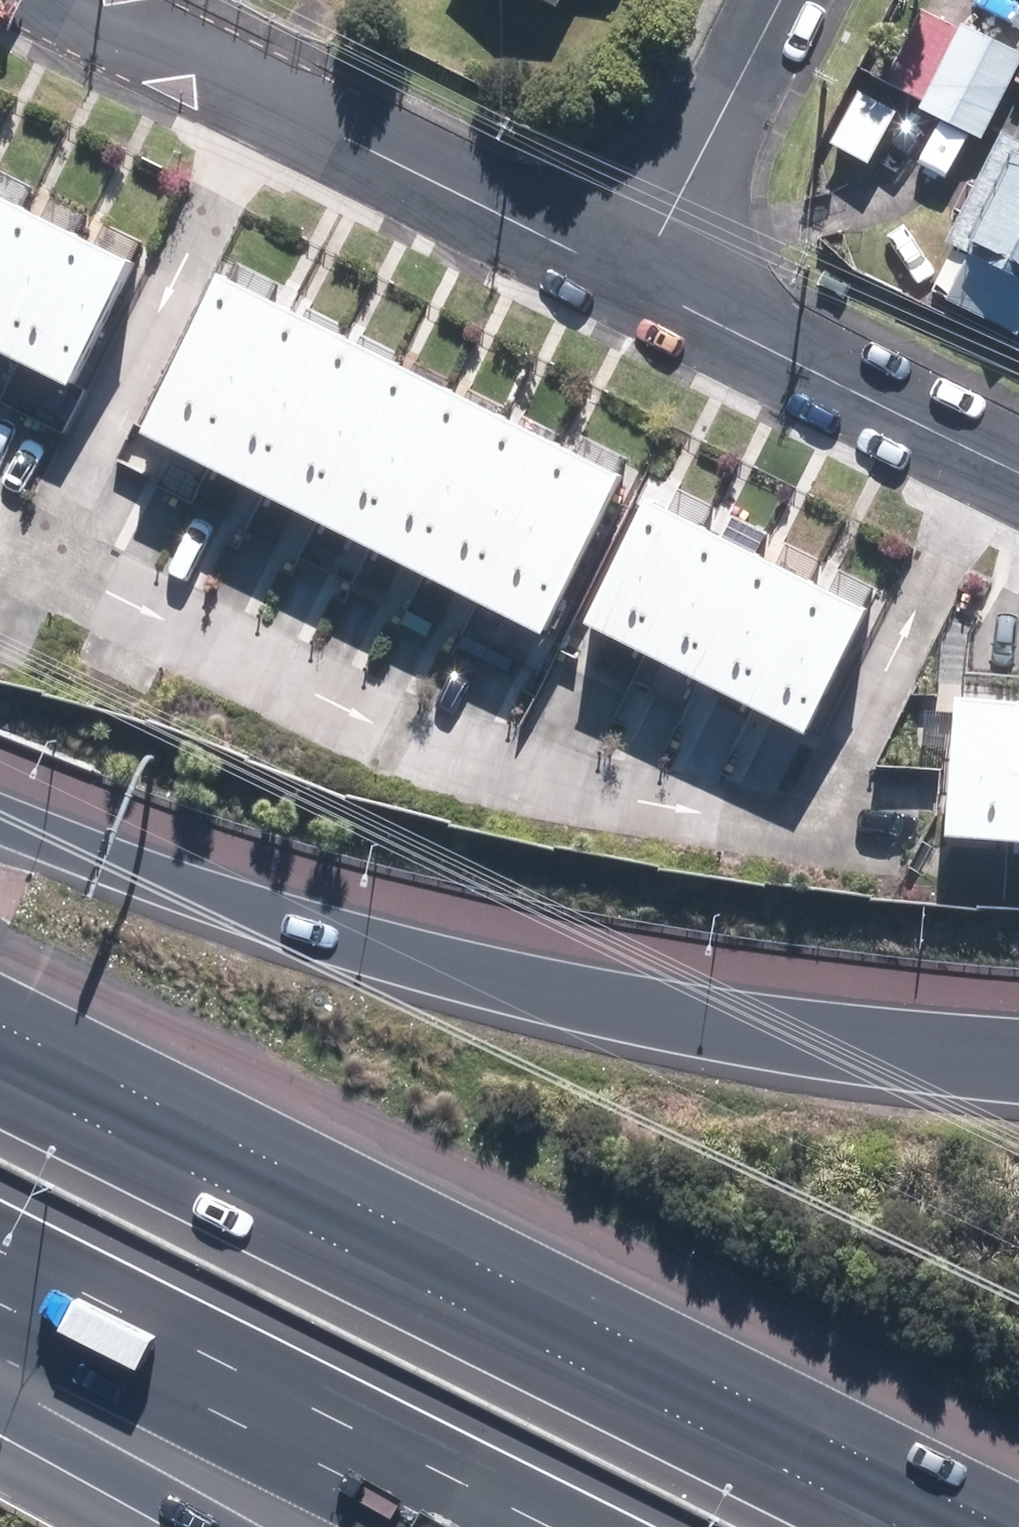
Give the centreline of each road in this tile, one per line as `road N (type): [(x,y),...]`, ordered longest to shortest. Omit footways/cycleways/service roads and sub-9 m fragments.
road 1 (residential): [(248,98),(23,551),(359,717),(679,802),(819,822),(987,461)]
road 2 (motorway): [(0,1025),(1003,1526)]
road 3 (motorway): [(0,819),(99,858),(445,966),(686,1015),(1018,1058)]
road 4 (motorway): [(447,1526),(0,1305)]
road 5 (residential): [(630,286),(248,98)]
road 6 (residential): [(987,461),(630,286)]
road 7 (residential): [(630,286),(777,0)]
road 8 (motorway): [(208,1526),(0,1412)]
road 9 (residential): [(248,98),(57,0)]

